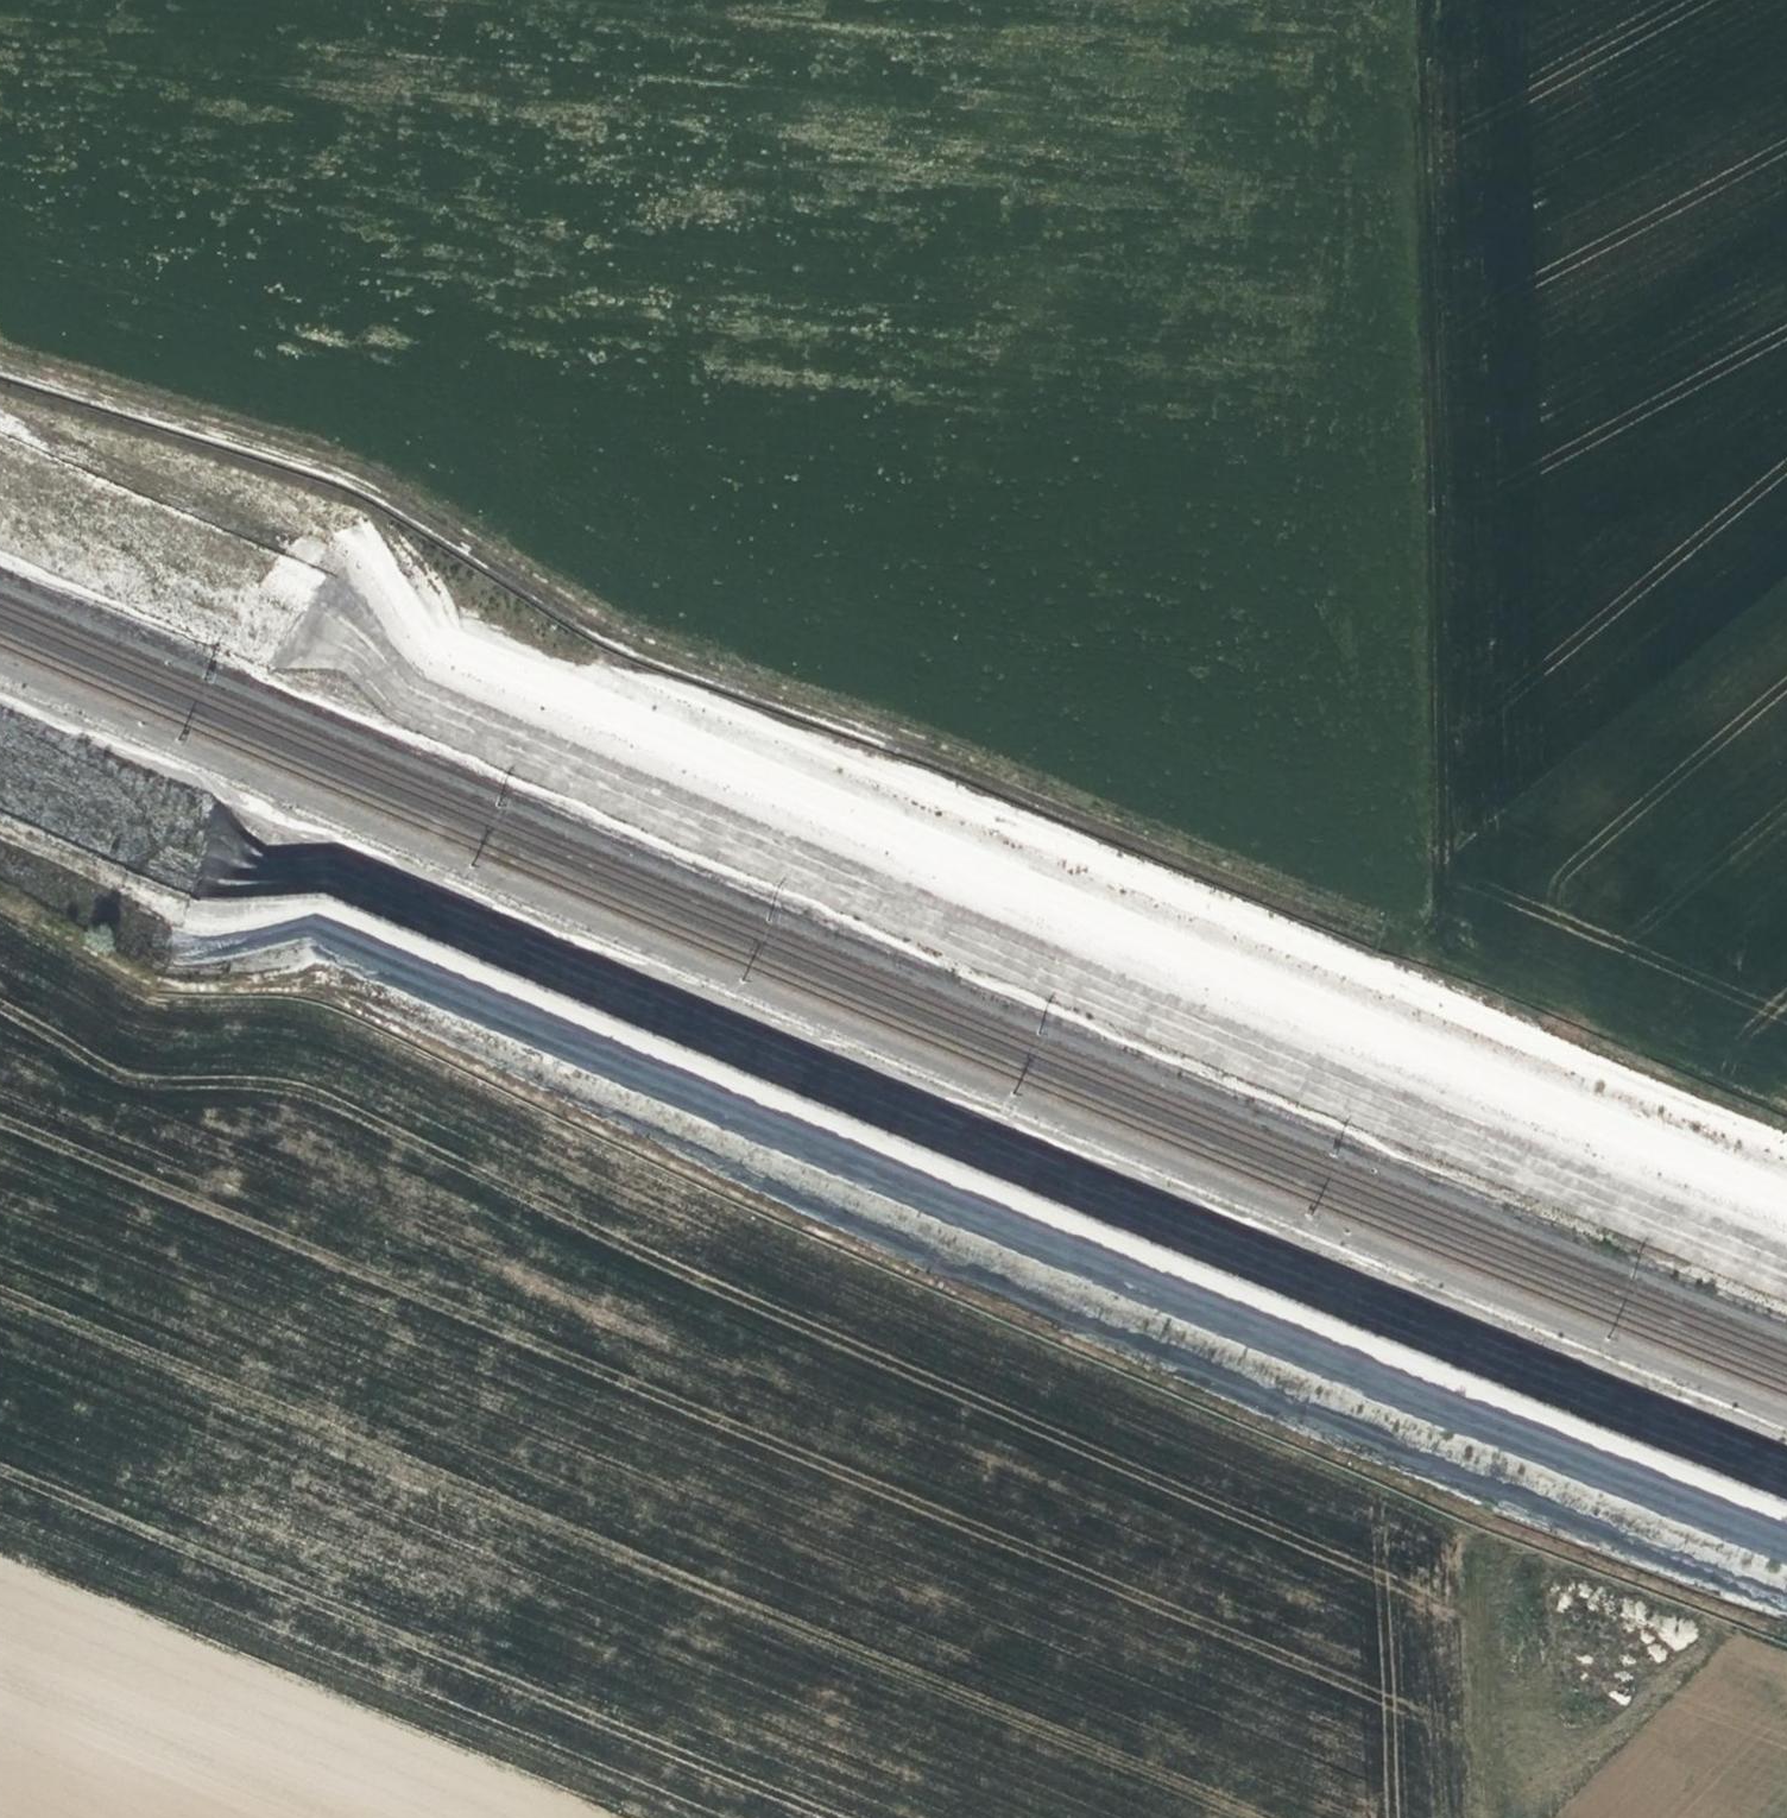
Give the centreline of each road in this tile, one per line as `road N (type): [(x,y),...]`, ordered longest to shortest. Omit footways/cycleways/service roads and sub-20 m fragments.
road 1 (track): [(1411,0),(1406,64),(1430,944)]
road 2 (track): [(1484,1532),(1493,1817)]

